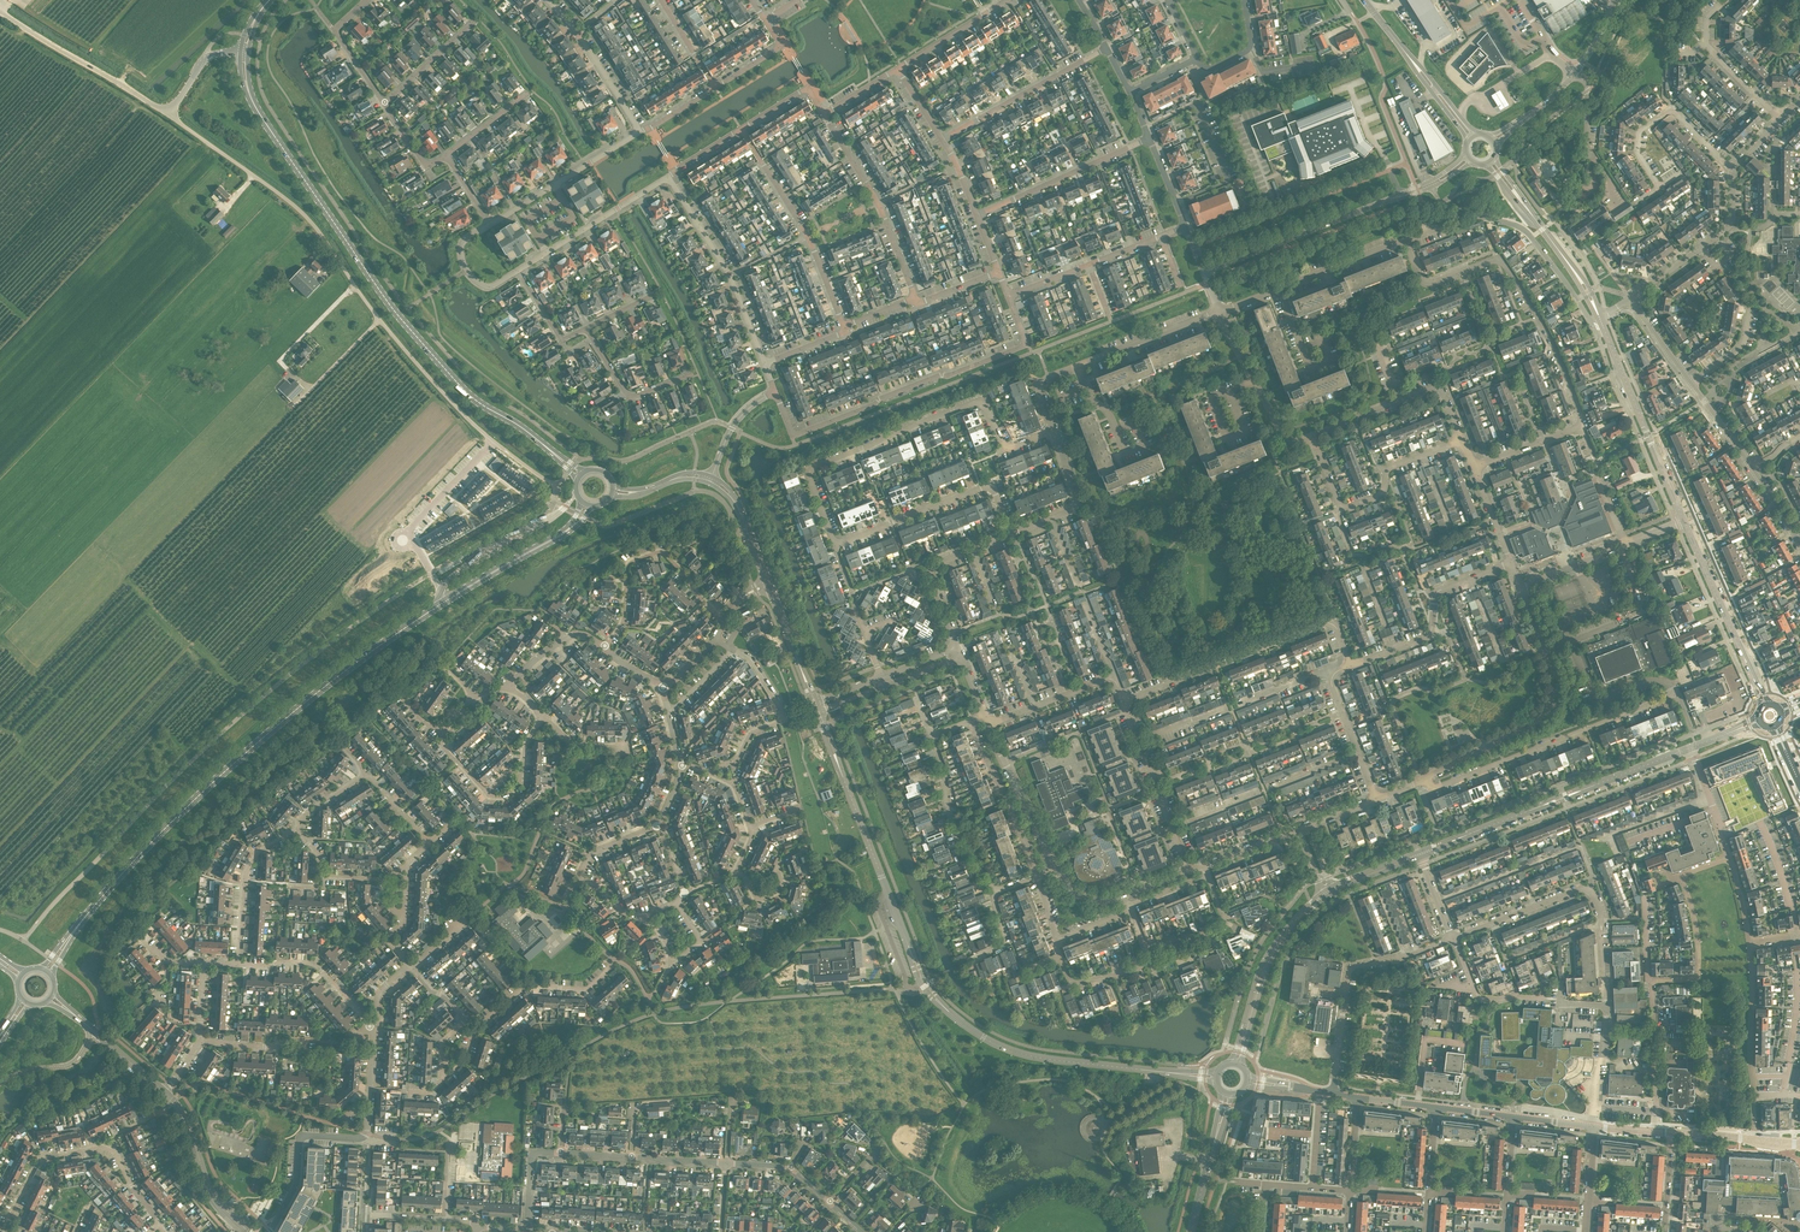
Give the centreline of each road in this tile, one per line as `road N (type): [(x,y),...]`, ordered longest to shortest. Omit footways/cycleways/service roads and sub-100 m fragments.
road 1 (primary): [(580,476),(480,404),(395,311),(251,101),(244,52)]
road 2 (primary): [(46,972),(129,866),(244,754),(446,600)]
road 3 (tertiary): [(1163,1072),(1033,1056),(948,1011),(922,982),(843,779)]
road 4 (unclassified): [(499,445),(406,351),(294,206),(167,114)]
road 5 (residential): [(775,391),(792,436),(1021,347),(1008,295)]
road 6 (residential): [(834,545),(812,467),(972,402),(983,404),(1007,448)]
road 7 (residential): [(1219,311),(1400,242),(1427,283),(1462,271)]
road 8 (residential): [(1425,777),(1436,787),(1672,696),(1672,689)]
road 9 (residential): [(1520,586),(1554,681),(1548,711),(1425,777)]
road 10 (residential): [(1054,431),(1045,379),(1219,311)]
road 11 (residential): [(1072,479),(1081,477),(1163,687)]
road 12 (residential): [(1333,1093),(1348,972),(1454,937)]
road 13 (residential): [(846,331),(816,251),(742,128)]
road 14 (residential): [(1580,426),(1561,360),(1504,262),(1462,271)]
road 15 (secondary): [(1685,521),(1599,317)]
road 16 (residential): [(604,647),(623,621),(629,564),(655,552),(724,620)]
road 17 (residential): [(834,545),(985,486),(1011,532)]
road 18 (residential): [(765,362),(729,273),(667,177)]
road 19 (residential): [(1440,202),(1519,226),(1589,320),(1599,317)]
road 20 (residential): [(916,299),(879,203),(823,113)]
road 21 (tertiary): [(1327,888),(1261,967),(1228,1063)]
road 22 (tertiary): [(1243,1067),(1269,963),(1330,893)]
road 23 (secondary): [(1765,704),(1685,521)]
road 24 (unclassified): [(167,114),(0,11)]
road 25 (residential): [(1163,687),(1323,623),(1341,638)]
road 26 (residential): [(639,130),(781,46),(765,20)]
road 27 (residential): [(1204,273),(1383,202)]
road 28 (residential): [(1594,1127),(1607,1011),(1601,936)]
road 29 (secondary): [(1599,317),(1490,161)]
road 30 (residential): [(1312,436),(1434,388),(1461,440)]
road 31 (residential): [(978,215),(1149,138)]
road 32 (residential): [(941,138),(1106,49)]
road 33 (residential): [(705,772),(735,761),(749,735),(783,718),(747,657),(733,650)]
road 34 (residential): [(1734,168),(1668,112),(1639,131),(1637,154),(1660,187)]
road 35 (residential): [(1734,168),(1731,224),(1629,299)]
road 36 (residential): [(1124,702),(1189,870)]
road 37 (residential): [(1602,924),(1593,895),(1579,889),(1454,937)]
road 38 (residential): [(489,225),(639,130)]
road 39 (residential): [(1685,521),(1520,586)]
road 40 (residential): [(667,177),(519,272)]
road 41 (secondary): [(1471,138),(1364,0)]
road 42 (primary): [(446,600),(568,531),(588,504)]
road 43 (residential): [(957,647),(933,565),(1011,532)]
road 44 (residential): [(971,719),(1036,876)]
road 45 (tertiary): [(249,1231),(212,1194),(188,1124),(164,1089)]
road 46 (residential): [(1312,436),(1286,437),(1219,311)]
road 47 (residential): [(994,891),(948,809),(931,737)]
road 48 (residential): [(270,1231),(295,1184),(300,1140),(367,1134)]
road 49 (residential): [(474,1028),(521,987),(587,988),(611,962)]
road 50 (residential): [(238,965),(247,869),(259,850),(297,829)]
road 51 (residential): [(238,965),(315,965),(371,1026)]
road 52 (residential): [(639,130),(548,0)]
road 53 (residential): [(1057,866),(987,725)]
road 54 (residential): [(987,725),(1107,679),(1124,702)]
road 55 (residential): [(1651,981),(1658,1132)]
road 56 (residential): [(1376,799),(1331,684),(1351,665)]
road 57 (residential): [(693,374),(628,397),(587,328)]
road 58 (residential): [(3,1229),(42,1157),(108,1149)]
road 59 (residential): [(1575,73),(1586,82),(1587,139),(1559,206)]
road 60 (residential): [(1541,984),(1540,998),(1479,996),(1454,937)]
road 61 (residential): [(1208,875),(1221,928),(1148,953)]
road 62 (residential): [(384,103),(336,30),(366,0)]
road 63 (residential): [(898,68),(1007,0)]
road 64 (tertiary): [(768,587),(732,496),(710,479)]
road 65 (residential): [(490,444),(409,537)]
road 66 (residential): [(519,272),(485,286),(466,271),(463,243),(489,225)]
road 67 (residential): [(384,103),(472,22)]

